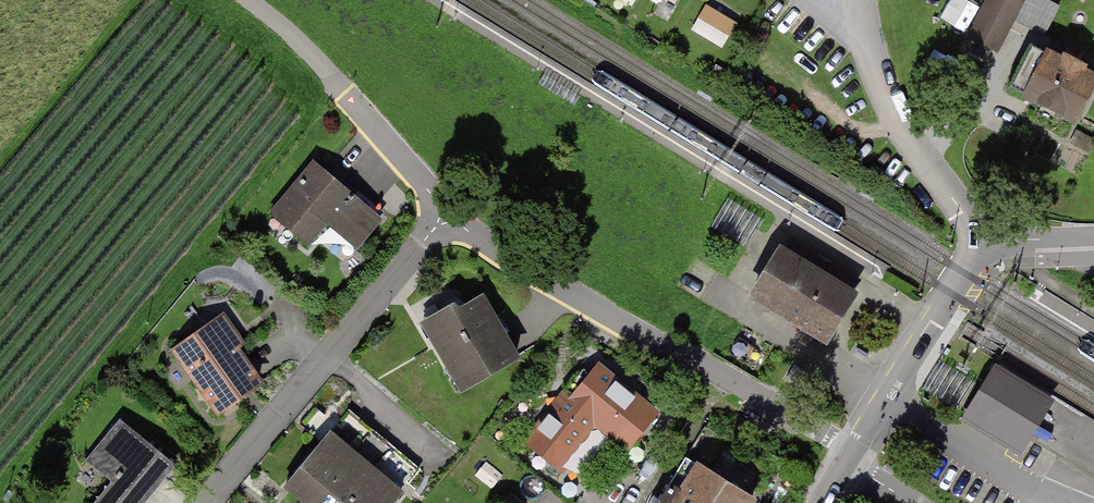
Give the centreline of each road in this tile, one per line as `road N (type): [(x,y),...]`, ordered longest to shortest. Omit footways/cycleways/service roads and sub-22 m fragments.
road 1 (residential): [(849,456),(834,439),(445,218)]
road 2 (residential): [(445,218),(204,502)]
road 3 (residential): [(985,239),(894,118),(857,0)]
road 4 (residential): [(849,456),(985,239)]
road 5 (residential): [(445,218),(346,94)]

